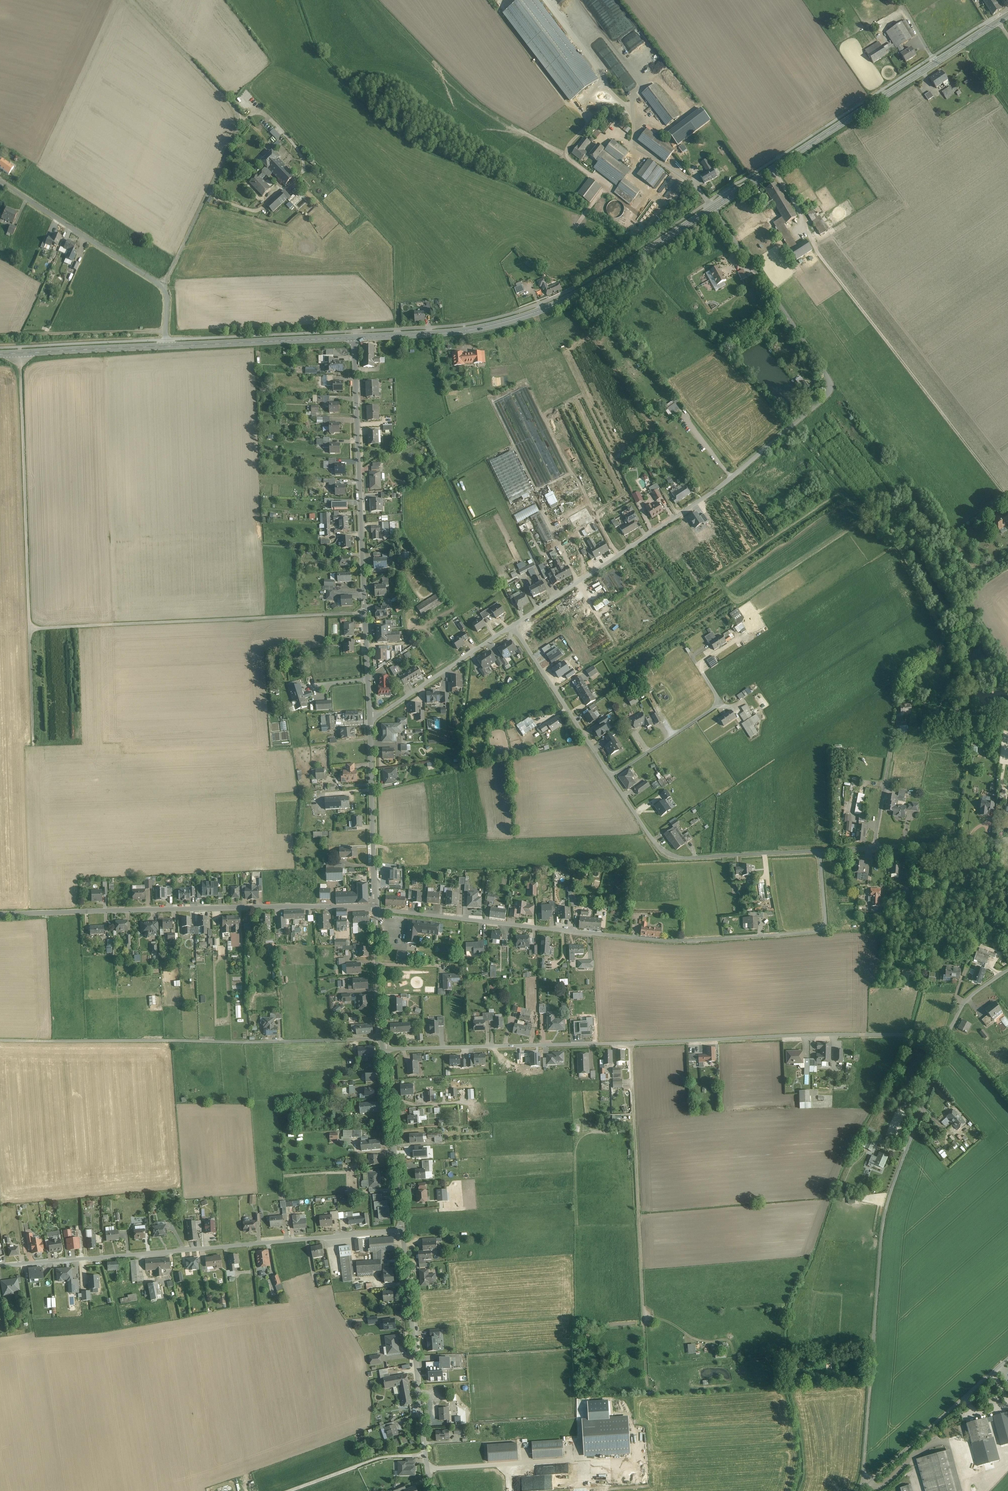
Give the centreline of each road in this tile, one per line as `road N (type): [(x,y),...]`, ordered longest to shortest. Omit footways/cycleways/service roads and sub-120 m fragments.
road 1 (track): [(365,613),(30,628),(20,346)]
road 2 (residential): [(712,208),(824,372),(827,392),(711,492),(511,625)]
road 3 (residential): [(819,851),(825,920),(813,932),(668,941),(375,908)]
road 4 (unclassified): [(867,1485),(883,1211),(948,1035)]
road 5 (track): [(1007,499),(819,256),(774,168)]
road 6 (residential): [(402,1230),(0,1266)]
road 7 (secondary): [(352,338),(472,330),(550,307),(712,208)]
road 8 (residential): [(352,338),(371,721)]
road 9 (track): [(381,1039),(0,1040)]
road 10 (unclassified): [(163,286),(239,117),(133,0)]
road 11 (residential): [(682,1041),(383,1049)]
road 12 (residential): [(375,908),(76,910)]
road 13 (unclassified): [(682,1041),(948,1035)]
road 14 (secondary): [(712,208),(935,63)]
road 15 (residential): [(402,1230),(433,1490)]
road 16 (unclassified): [(611,776),(647,831),(678,856),(819,851)]
road 17 (unclassified): [(0,178),(163,286)]
road 18 (unclassified): [(867,1485),(1007,1358)]
road 19 (secondary): [(165,346),(352,338)]
road 20 (residential): [(371,721),(375,908)]
road 21 (residential): [(383,1049),(402,1230)]
road 22 (unclassified): [(511,625),(611,776)]
road 23 (residential): [(511,625),(371,721)]
road 24 (track): [(0,332),(167,329)]
road 25 (secondary): [(0,353),(165,346)]
road 26 (residential): [(611,776),(712,709),(718,698),(703,672)]
road 27 (residential): [(375,908),(383,1049)]
road 28 (unclassified): [(874,848),(1007,842)]

